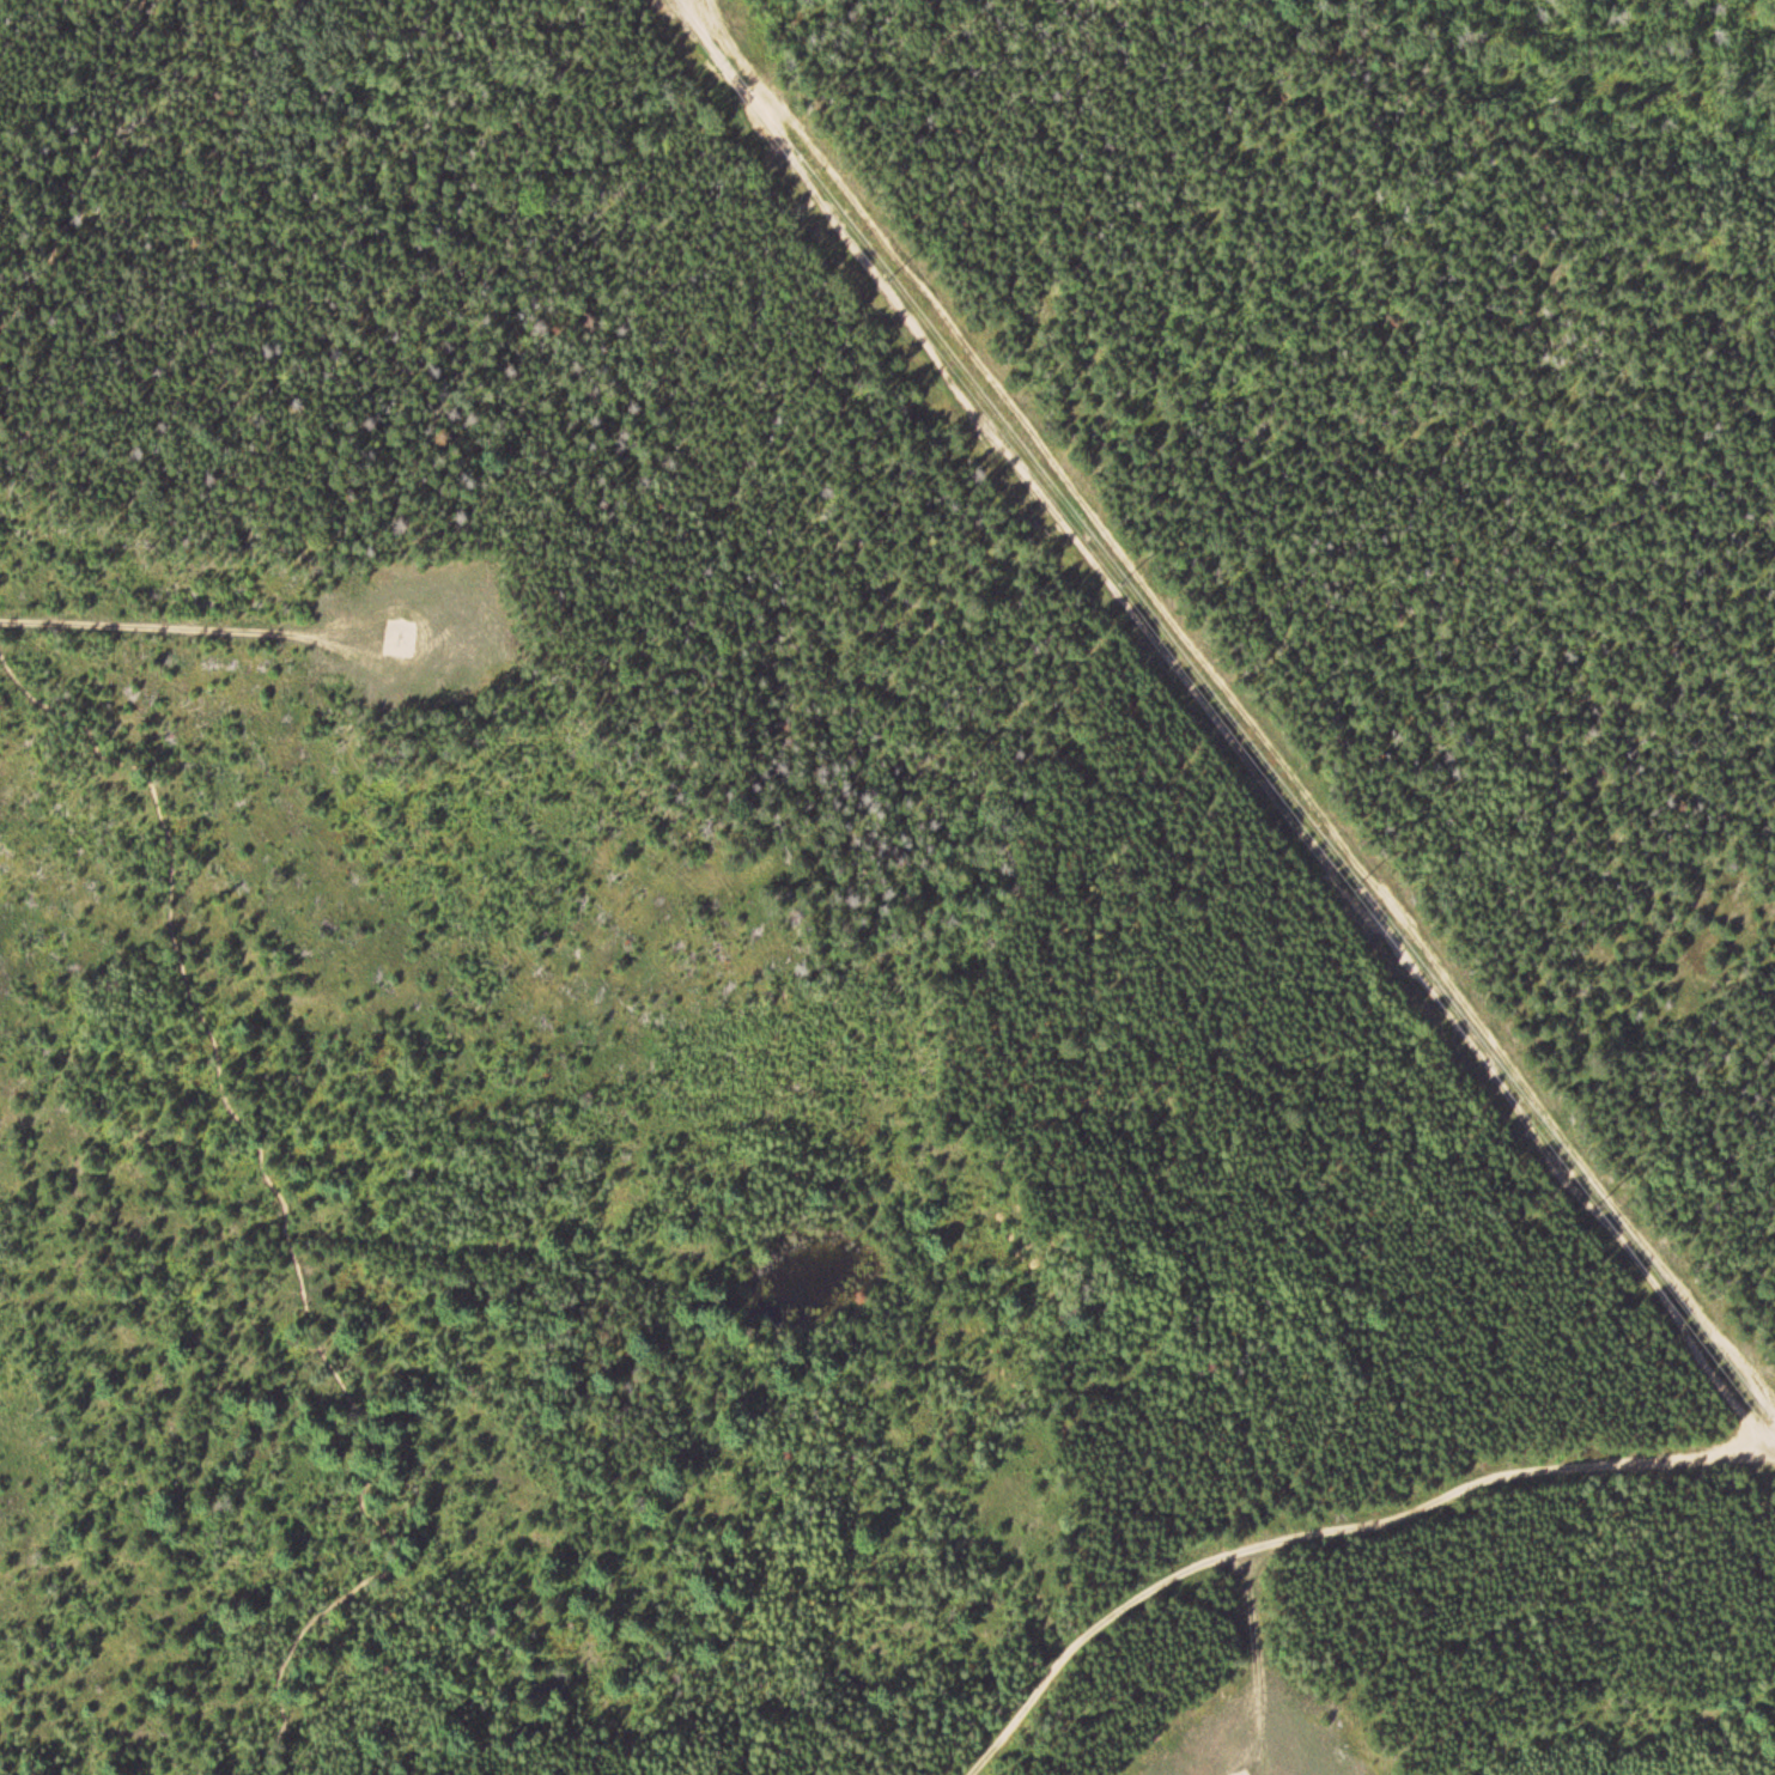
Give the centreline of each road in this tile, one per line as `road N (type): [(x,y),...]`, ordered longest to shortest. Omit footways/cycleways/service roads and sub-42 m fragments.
road 1 (track): [(686,0),(681,14),(1765,1441)]
road 2 (track): [(0,649),(153,774),(188,978),(280,1198),(318,1335),(359,1433),(370,1513),(401,1567),(357,1592),(329,1628),(290,1727),(252,1774)]
road 3 (track): [(1256,1548),(1410,1512),(1485,1478),(1774,1440)]
road 4 (track): [(143,0),(77,236),(0,317)]

